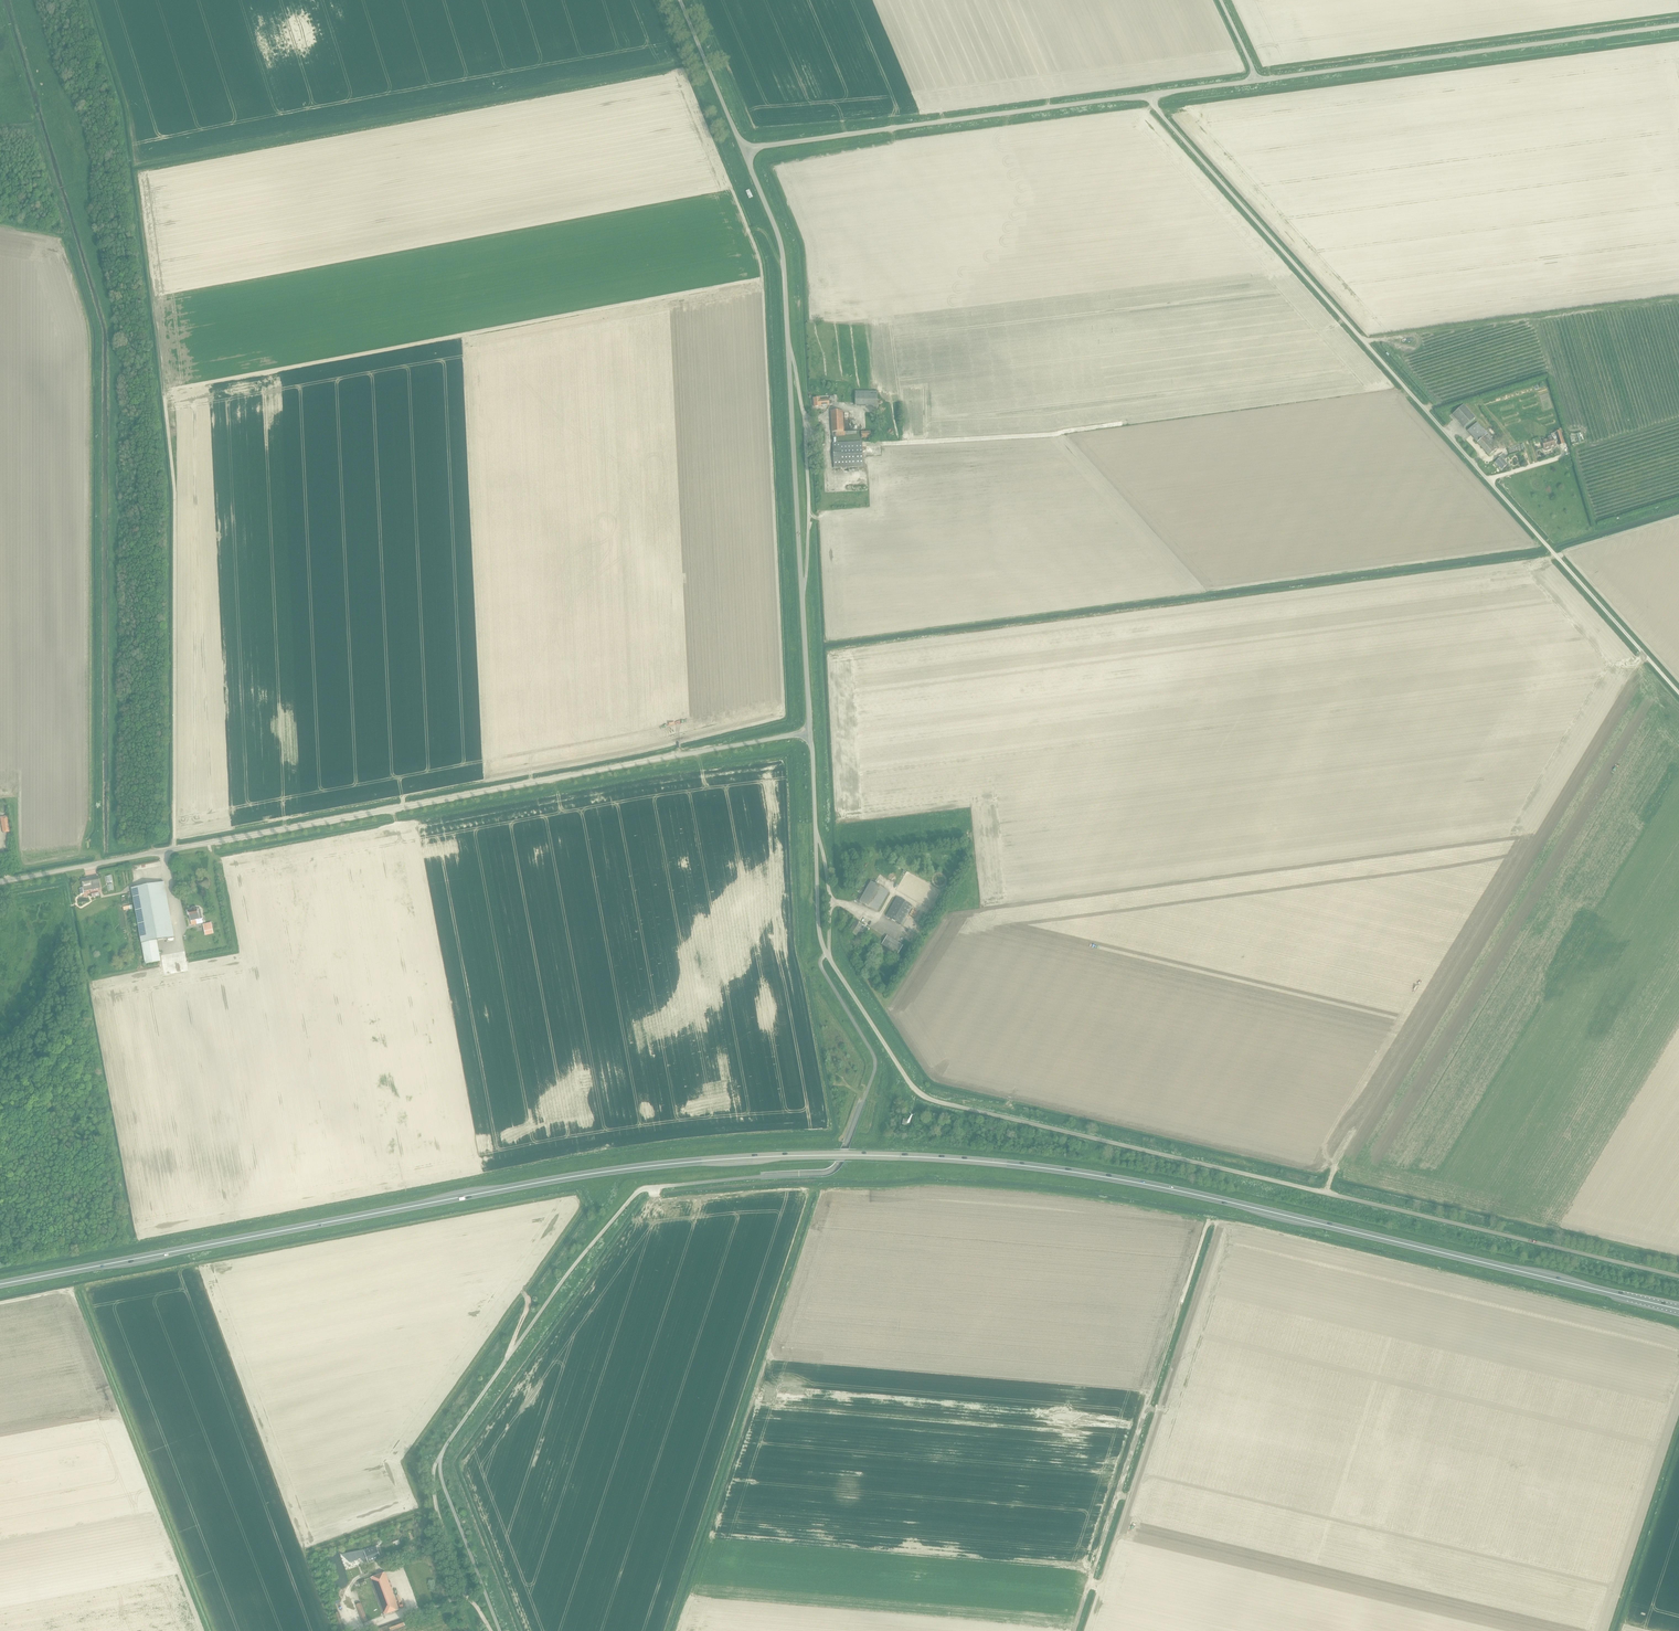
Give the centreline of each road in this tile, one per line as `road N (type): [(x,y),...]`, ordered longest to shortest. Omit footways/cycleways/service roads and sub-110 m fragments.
road 1 (trunk): [(0,1285),(595,1173),(859,1154),(1090,1174),(1678,1309)]
road 2 (unclassified): [(1678,1277),(927,1098),(826,954)]
road 3 (unclassified): [(0,881),(810,733)]
road 4 (unclassified): [(1678,691),(1150,95)]
road 5 (unclassified): [(499,1630),(441,1475),(441,1451),(630,1201)]
road 6 (track): [(1206,1226),(1074,1630)]
road 7 (unclassified): [(1258,80),(1678,25)]
road 8 (unclassified): [(744,150),(1150,95)]
road 9 (residential): [(801,589),(806,423),(788,347)]
road 10 (unclassified): [(788,347),(801,589)]
road 11 (track): [(0,1041),(35,1001),(66,911),(62,887),(0,898)]
road 12 (unclassified): [(810,733),(818,922),(826,954)]
road 13 (unclassified): [(744,150),(782,245),(788,347)]
road 14 (track): [(129,184),(121,110),(87,0)]
road 15 (unclassified): [(683,0),(744,150)]
road 16 (unclassified): [(801,589),(810,733)]
road 17 (track): [(468,1596),(436,1510),(439,1459)]

